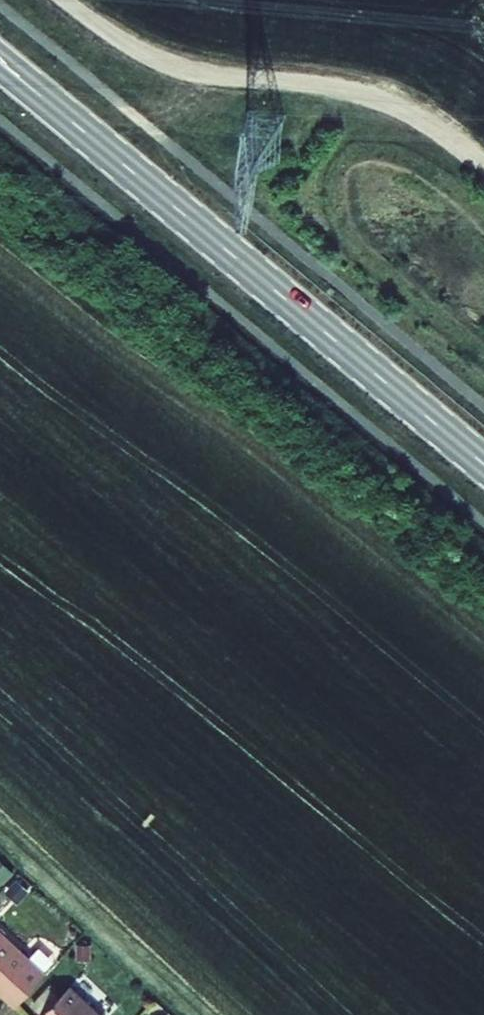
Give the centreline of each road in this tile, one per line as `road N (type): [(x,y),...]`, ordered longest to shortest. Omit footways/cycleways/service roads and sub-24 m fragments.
road 1 (primary): [(0,62),(483,464)]
road 2 (track): [(89,0),(143,38),(216,66),(328,81),(418,110),(483,165)]

